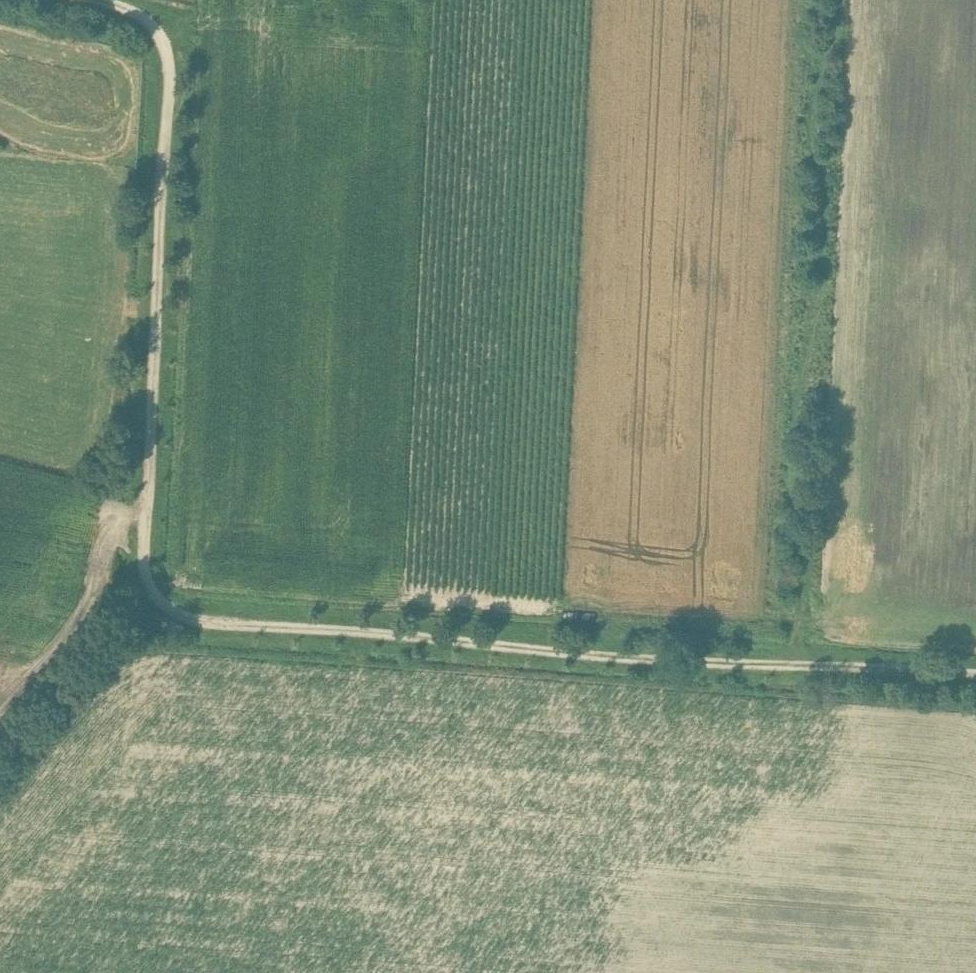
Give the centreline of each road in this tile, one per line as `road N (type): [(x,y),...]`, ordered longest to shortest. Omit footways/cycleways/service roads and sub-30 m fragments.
road 1 (track): [(975,685),(144,620),(165,20),(86,0)]

